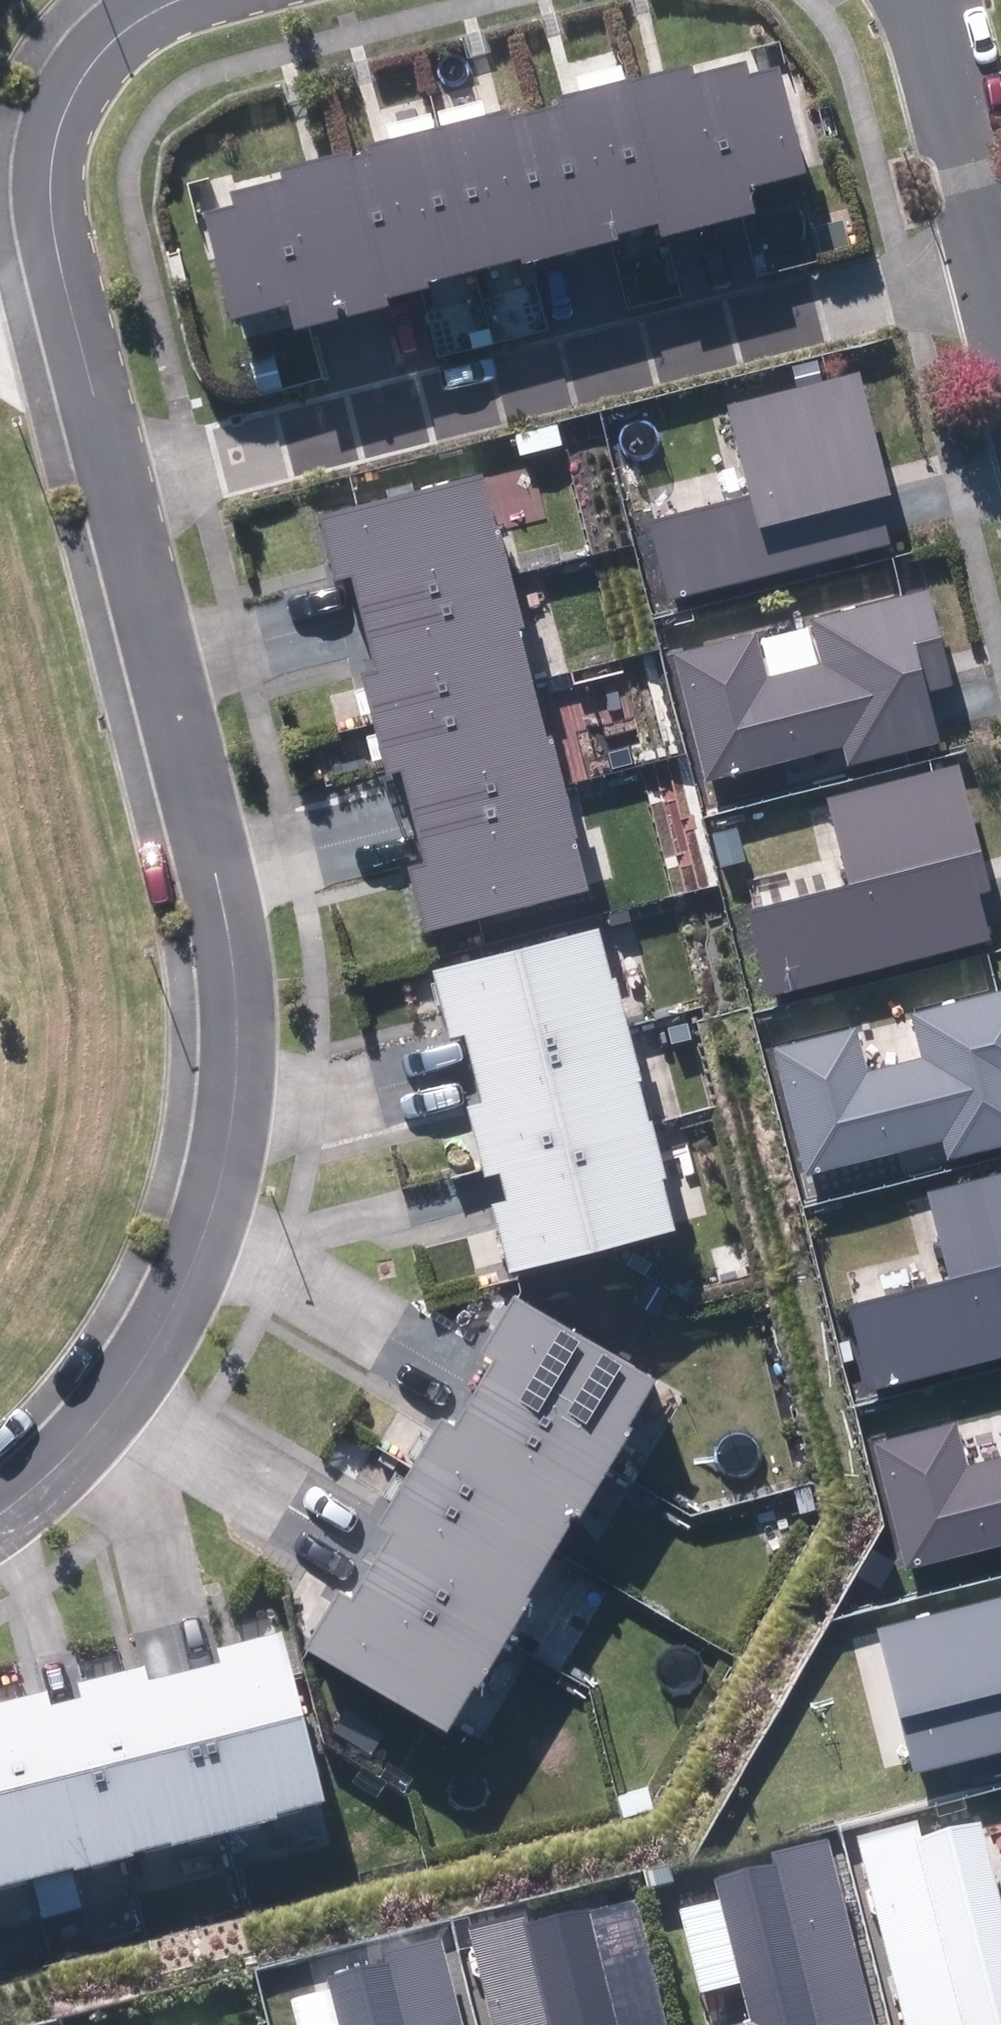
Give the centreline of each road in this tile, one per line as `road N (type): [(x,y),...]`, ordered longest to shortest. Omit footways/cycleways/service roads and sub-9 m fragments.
road 1 (residential): [(117,490),(216,873),(235,978),(237,1055),(213,1204),(153,1343),(49,1476),(0,1512)]
road 2 (residential): [(998,261),(117,490)]
road 3 (residential): [(178,0),(110,41),(79,80),(49,183),(53,229),(117,490)]
road 4 (residential): [(998,261),(928,0)]

